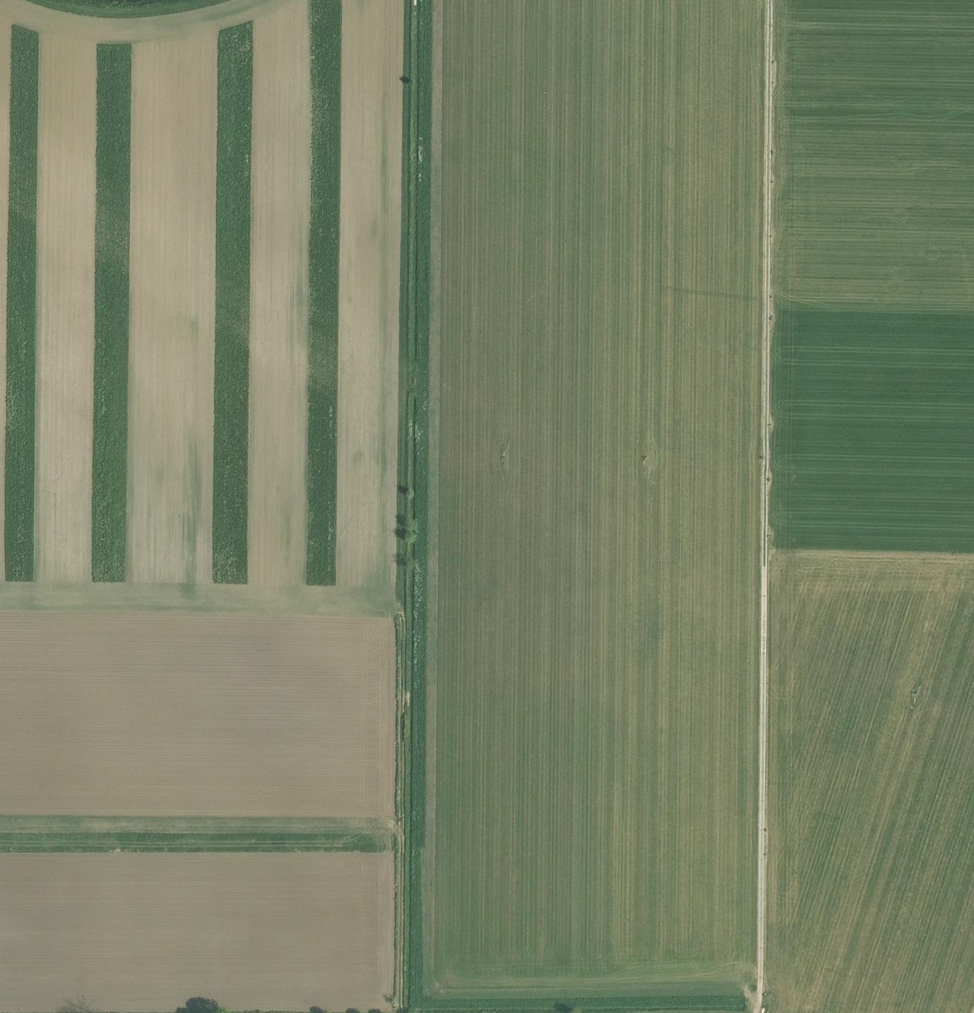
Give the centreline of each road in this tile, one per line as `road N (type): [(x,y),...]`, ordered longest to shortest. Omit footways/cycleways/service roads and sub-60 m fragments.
road 1 (track): [(756,1012),(770,0)]
road 2 (track): [(402,1012),(403,611)]

